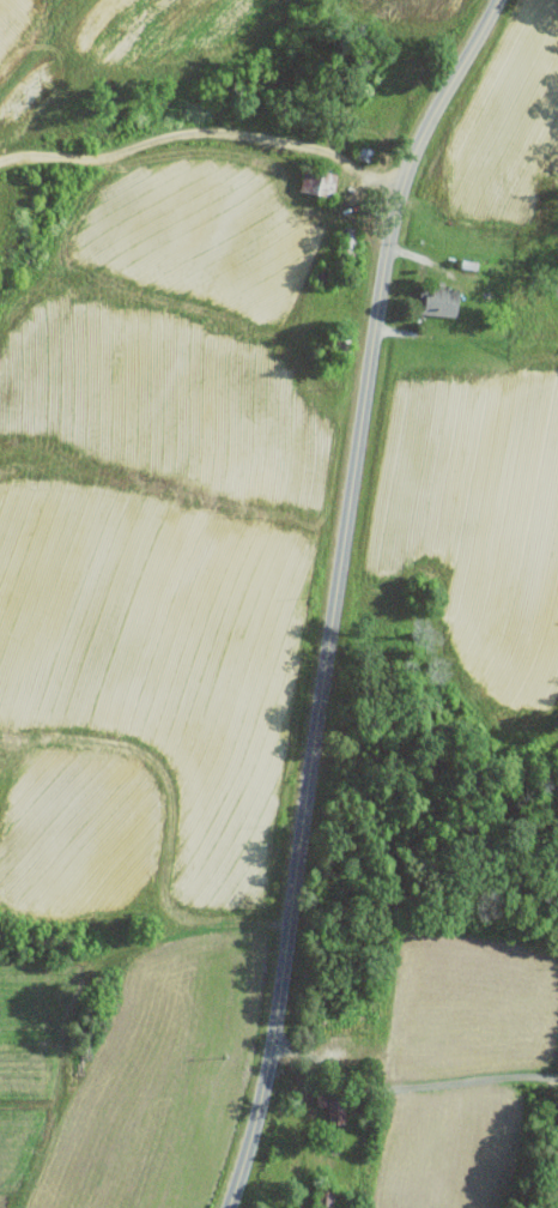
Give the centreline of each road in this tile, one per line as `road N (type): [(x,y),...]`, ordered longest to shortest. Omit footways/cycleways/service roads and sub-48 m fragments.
road 1 (residential): [(230,1207),(271,1062),(334,552),(375,300),(406,176),(498,0)]

